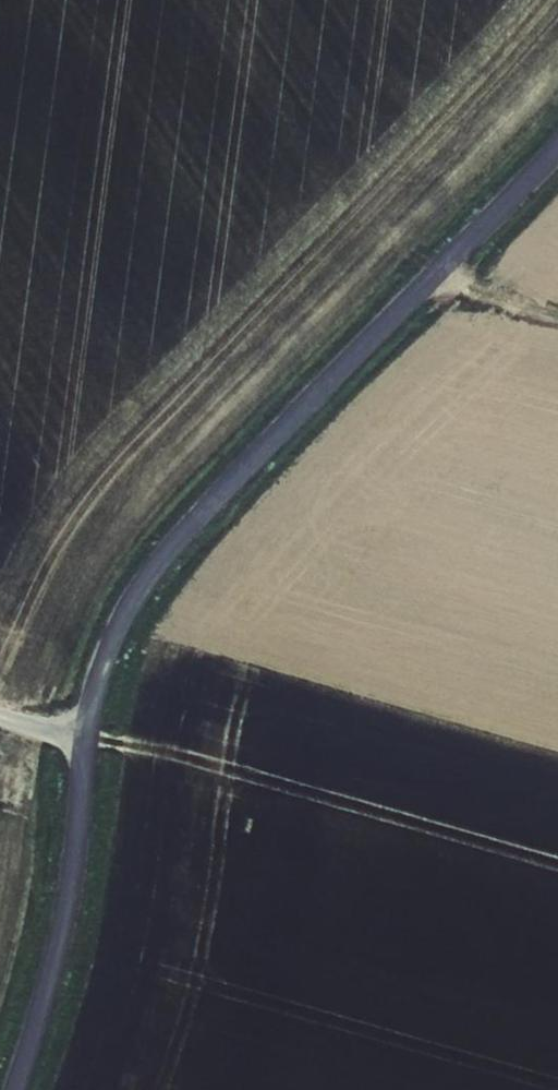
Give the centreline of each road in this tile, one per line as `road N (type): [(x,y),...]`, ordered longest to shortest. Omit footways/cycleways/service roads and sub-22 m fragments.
road 1 (unclassified): [(86,742),(105,657),(123,614),(159,564),(557,146)]
road 2 (track): [(557,870),(86,742)]
road 3 (unclassified): [(14,1089),(61,931),(86,742)]
road 4 (track): [(435,273),(557,319)]

